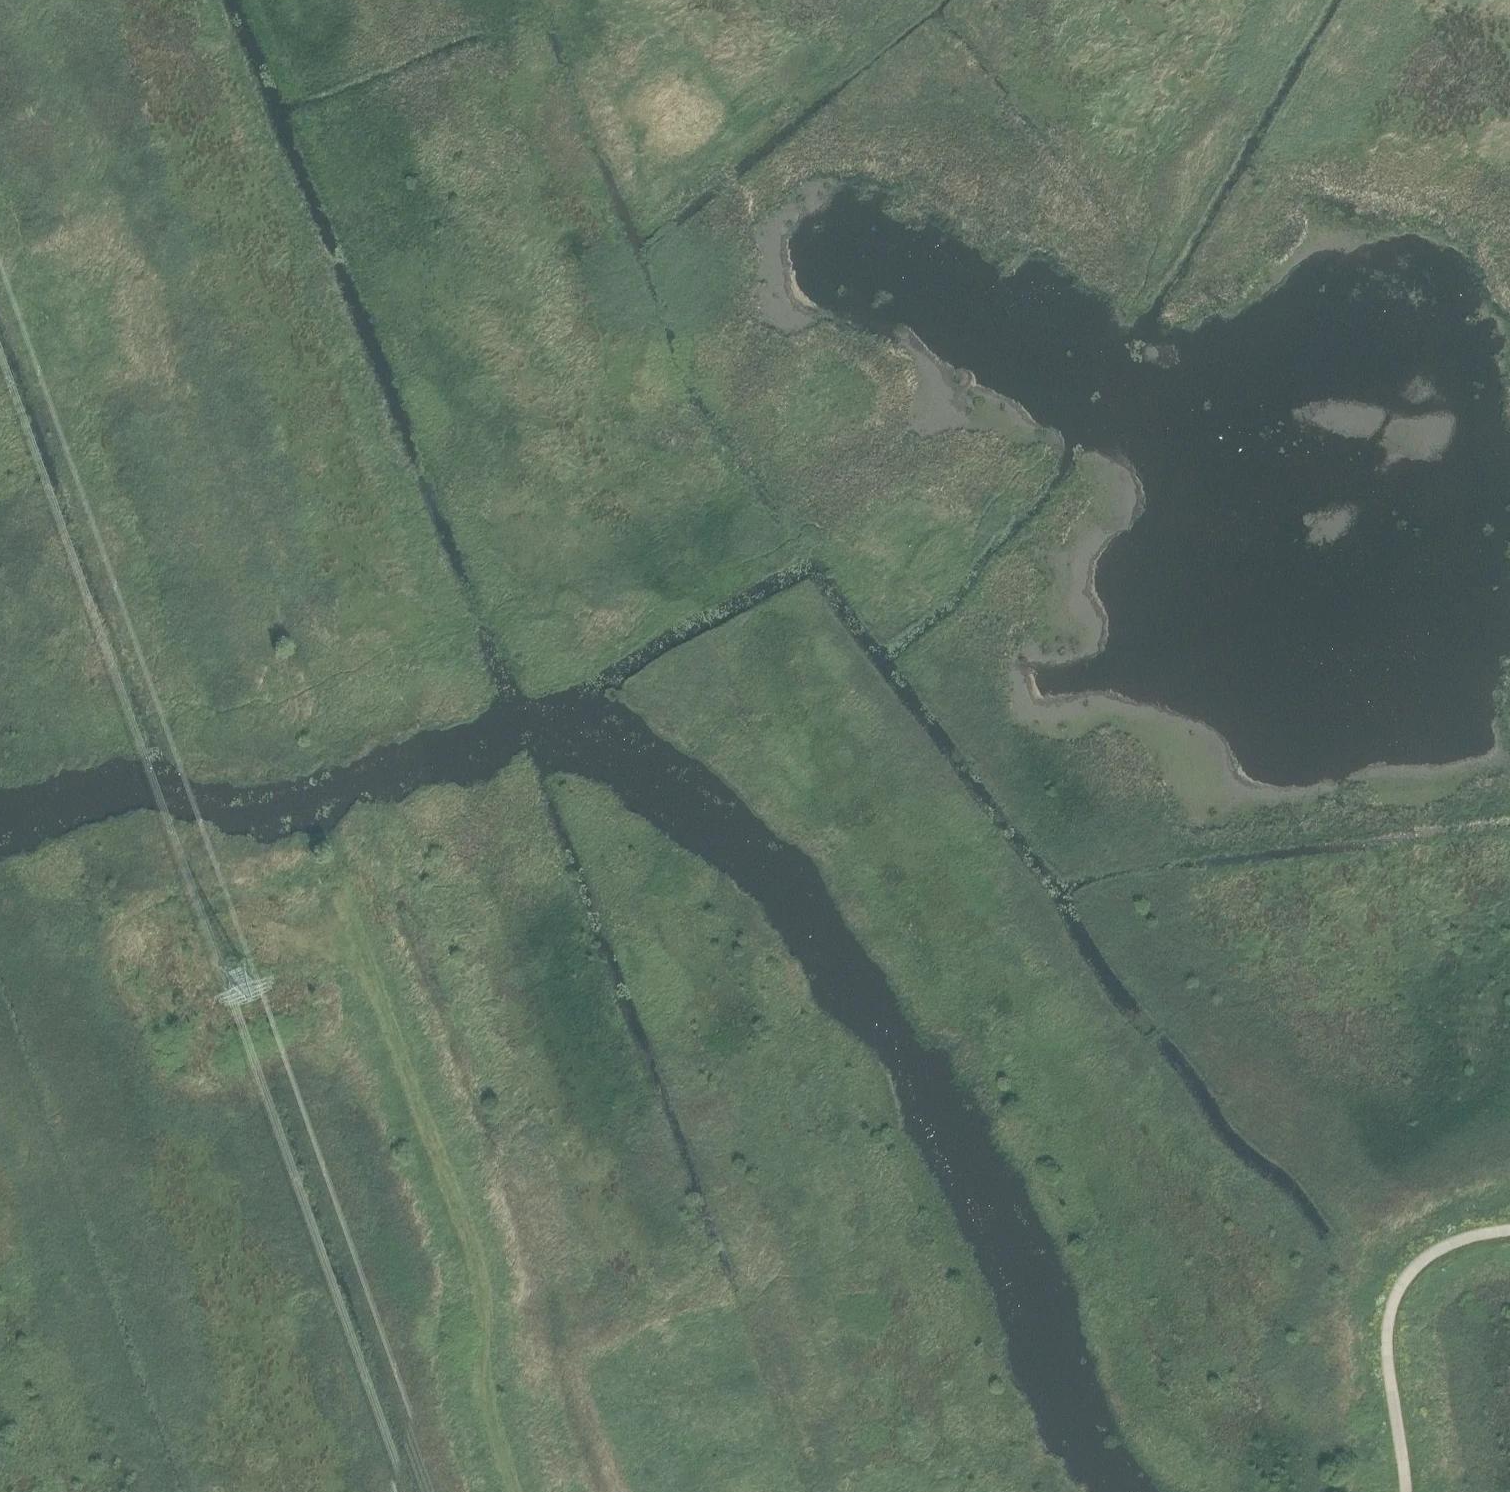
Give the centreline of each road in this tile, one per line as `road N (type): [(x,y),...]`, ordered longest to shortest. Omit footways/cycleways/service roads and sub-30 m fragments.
road 1 (track): [(517,1491),(486,1267),(355,923)]

